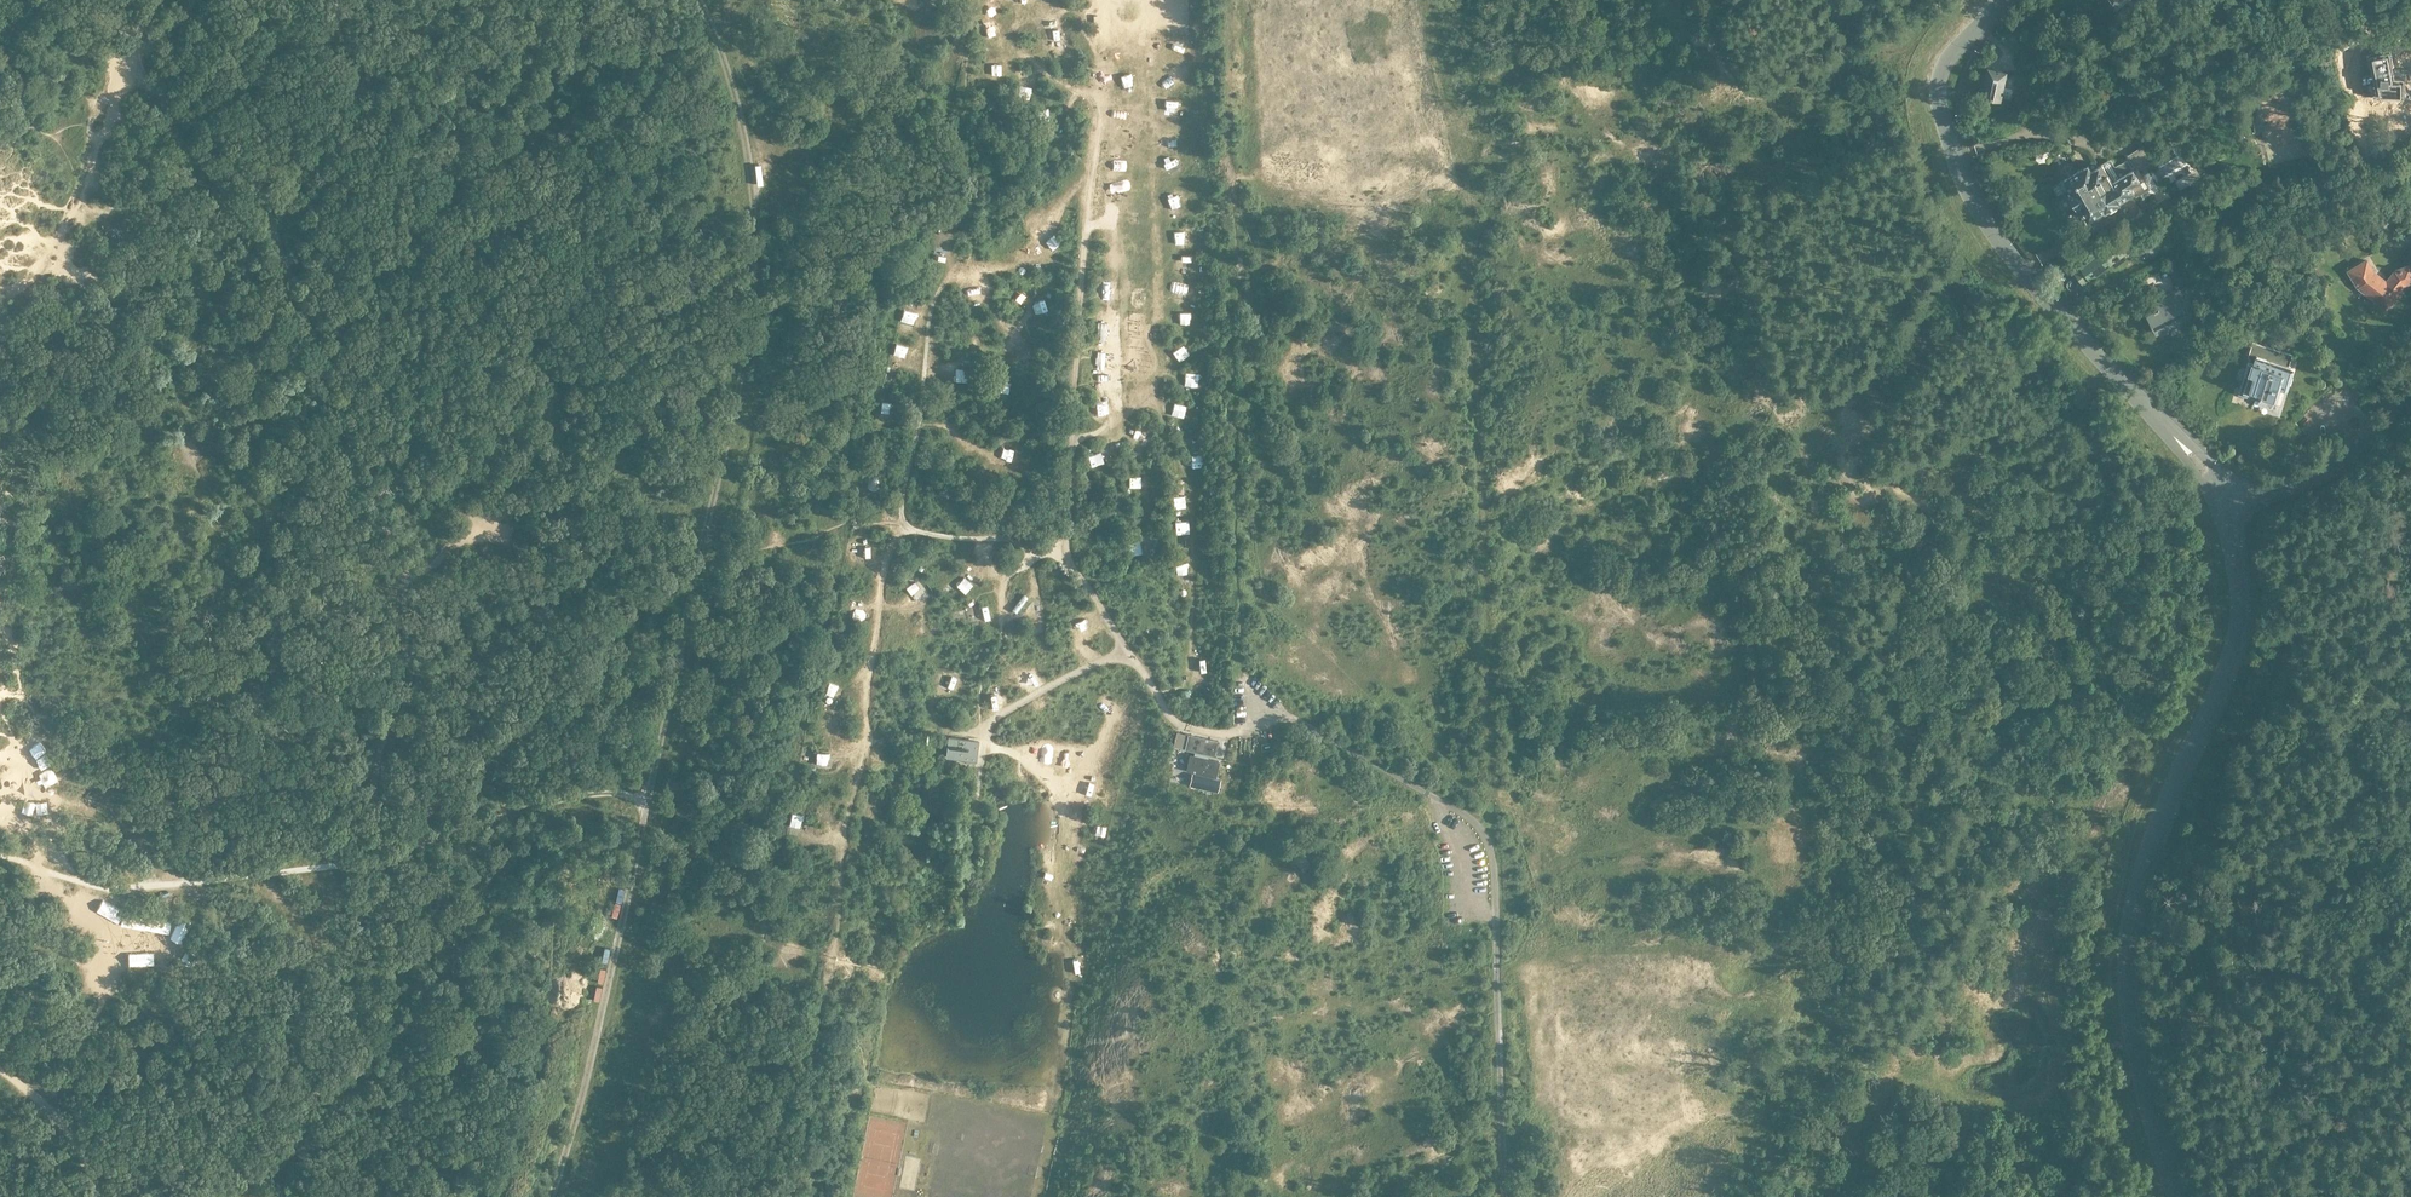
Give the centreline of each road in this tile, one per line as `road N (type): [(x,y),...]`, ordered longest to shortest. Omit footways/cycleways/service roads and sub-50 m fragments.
road 1 (unclassified): [(2178,1196),(2139,1077),(2123,978),(2128,931),(2162,814),(2236,621),(2222,507)]
road 2 (residential): [(2222,507),(2186,450),(2033,287),(1970,192),(1943,119),(1938,79),(1950,55),(2003,0)]
road 3 (track): [(1128,655),(1063,552),(1086,230)]
road 4 (track): [(909,531),(891,545),(881,574),(859,774)]
road 5 (residential): [(2222,507),(2309,476),(2379,421),(2410,375)]
road 6 (track): [(909,531),(904,515),(938,307)]
road 7 (track): [(455,828),(581,798),(648,803)]
road 8 (track): [(1063,552),(909,531)]

